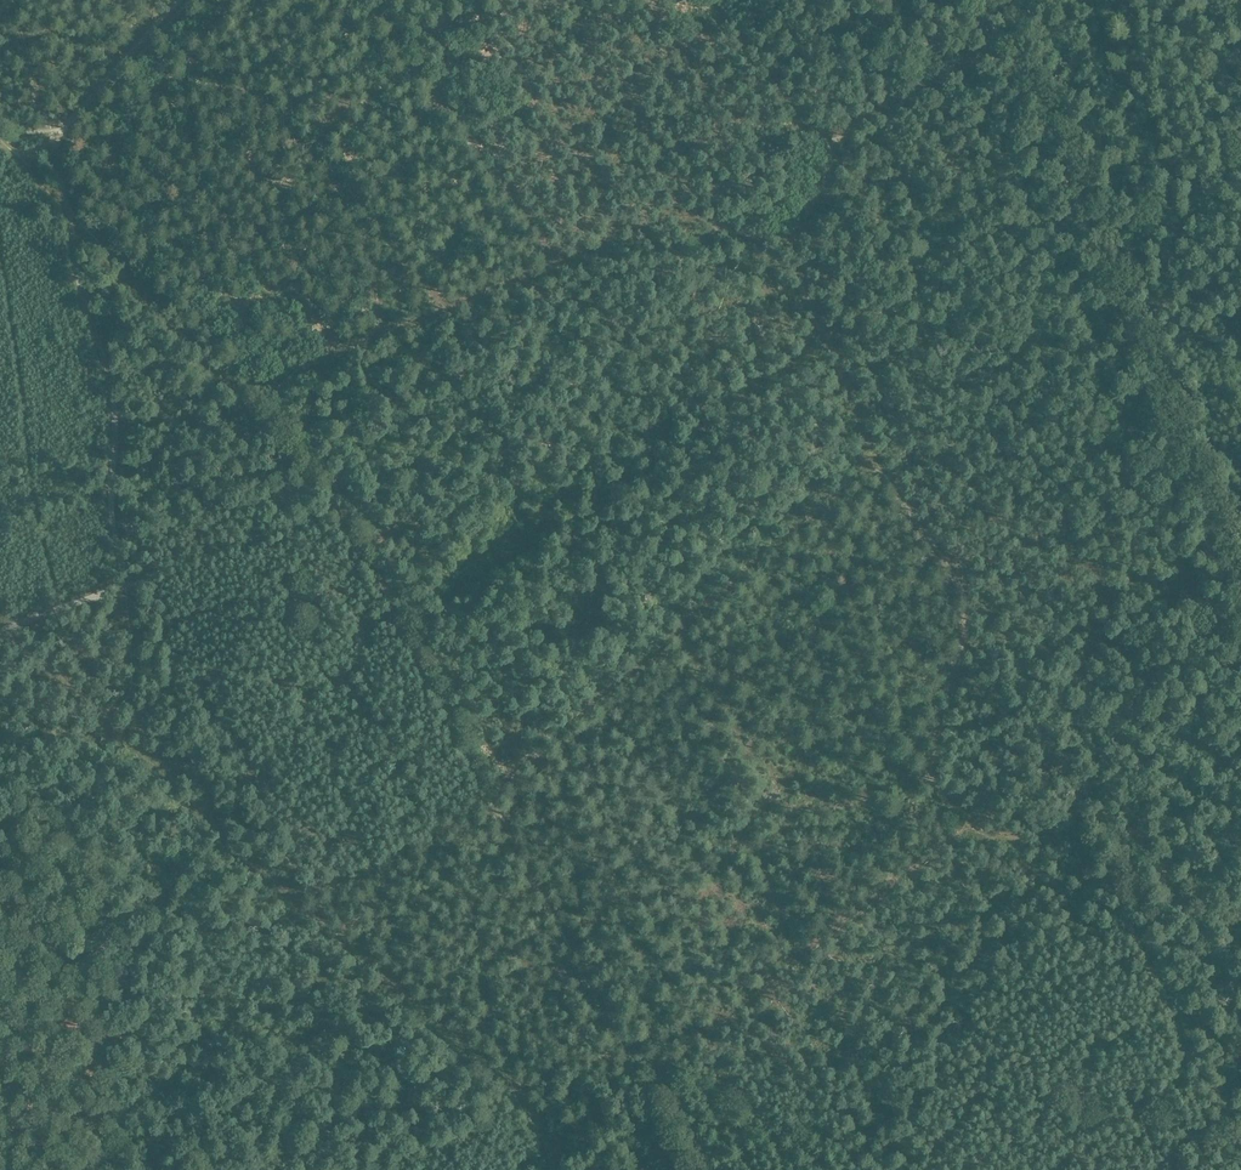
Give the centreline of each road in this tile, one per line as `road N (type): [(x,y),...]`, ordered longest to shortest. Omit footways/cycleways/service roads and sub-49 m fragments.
road 1 (track): [(1234,1112),(1186,1051),(1089,843),(978,831),(930,783),(932,742),(964,632),(964,595),(875,459),(787,261),(836,152),(705,0)]
road 2 (track): [(17,153),(336,508),(685,1169)]
road 3 (track): [(0,635),(90,705),(203,817),(524,1097),(552,1169)]
road 4 (unclassified): [(1240,576),(1014,43),(986,0)]
road 5 (track): [(239,393),(654,222),(691,219),(789,244)]
road 6 (track): [(216,1169),(197,1143),(146,1102),(111,1017),(109,1002),(146,934),(106,922),(69,833),(76,800),(114,728)]
road 7 (track): [(488,793),(875,459)]
road 8 (track): [(126,585),(110,510),(110,383),(78,284),(54,137)]
road 9 (track): [(968,824),(692,1046),(661,1065),(630,1065)]
road 10 (track): [(126,585),(336,508)]
road 11 (track): [(181,0),(54,137)]
road 12 (track): [(154,763),(133,709),(126,585)]
road 13 (track): [(54,137),(13,0)]
road 14 (track): [(0,630),(126,585)]

